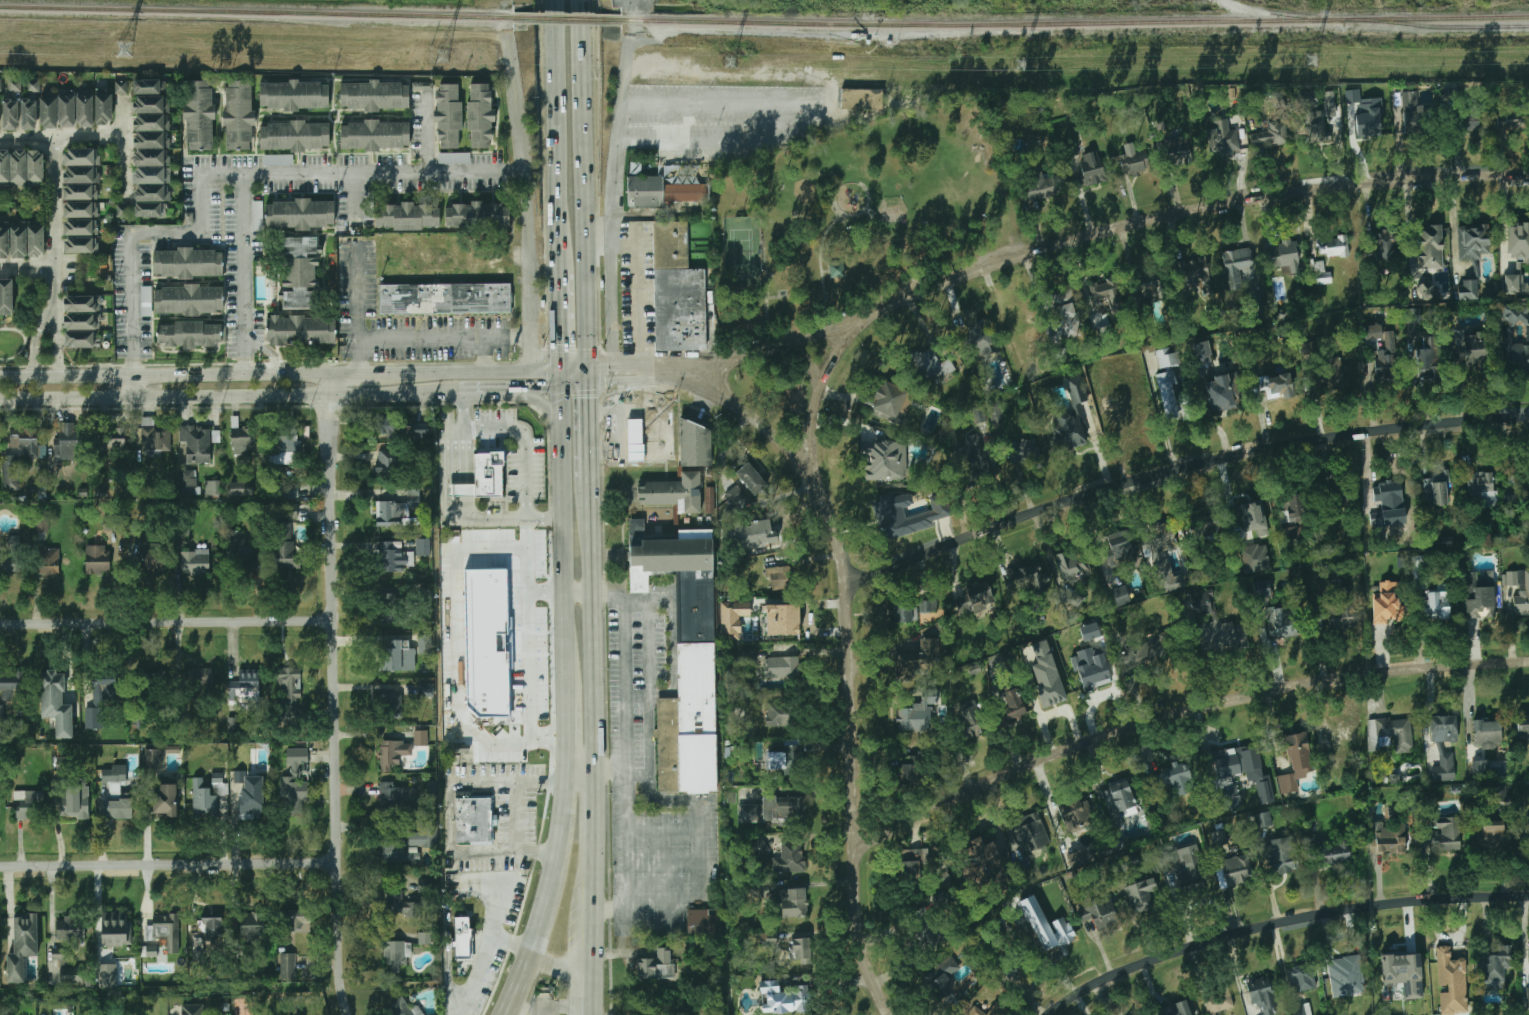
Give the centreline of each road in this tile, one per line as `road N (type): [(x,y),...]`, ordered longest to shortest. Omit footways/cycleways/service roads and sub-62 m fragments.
road 1 (residential): [(1528,418),(1299,443),(1173,471),(998,528),(848,589)]
road 2 (residential): [(1528,662),(1319,683),(1193,711),(990,783),(857,850)]
road 3 (residential): [(1528,173),(1335,183),(1223,203),(1006,261),(888,310)]
road 4 (residential): [(350,1014),(341,983),(326,393)]
road 5 (residential): [(1528,895),(1387,904),(1274,924),(1159,957),(1051,1014)]
road 6 (residential): [(338,863),(0,868)]
road 7 (primary): [(561,366),(567,702)]
road 8 (residential): [(332,622),(0,626)]
road 9 (primary): [(594,765),(589,482)]
road 10 (residential): [(737,359),(724,382),(761,426),(783,437),(803,432),(820,389),(809,362),(769,350),(737,359)]
road 11 (residential): [(848,589),(857,850)]
road 12 (primary): [(553,0),(556,201)]
road 13 (primary): [(585,200),(581,0)]
road 14 (secondary): [(391,391),(589,379)]
road 15 (secondary): [(326,372),(133,377)]
road 16 (secondary): [(133,397),(326,393)]
road 17 (residential): [(857,850),(869,958),(891,1014)]
road 18 (residential): [(53,137),(58,303)]
road 19 (primary): [(588,363),(585,200)]
road 20 (secondary): [(561,366),(399,370)]
road 21 (residential): [(589,379),(682,379),(742,404)]
road 22 (secondary): [(442,399),(535,399),(553,416),(562,453)]
road 23 (primary): [(591,978),(593,837)]
road 24 (primary): [(568,765),(544,901)]
road 25 (secondary): [(133,377),(0,378)]
road 26 (secondary): [(0,398),(133,397)]
road 27 (residential): [(888,310),(769,350)]
road 28 (residential): [(122,137),(0,137)]

